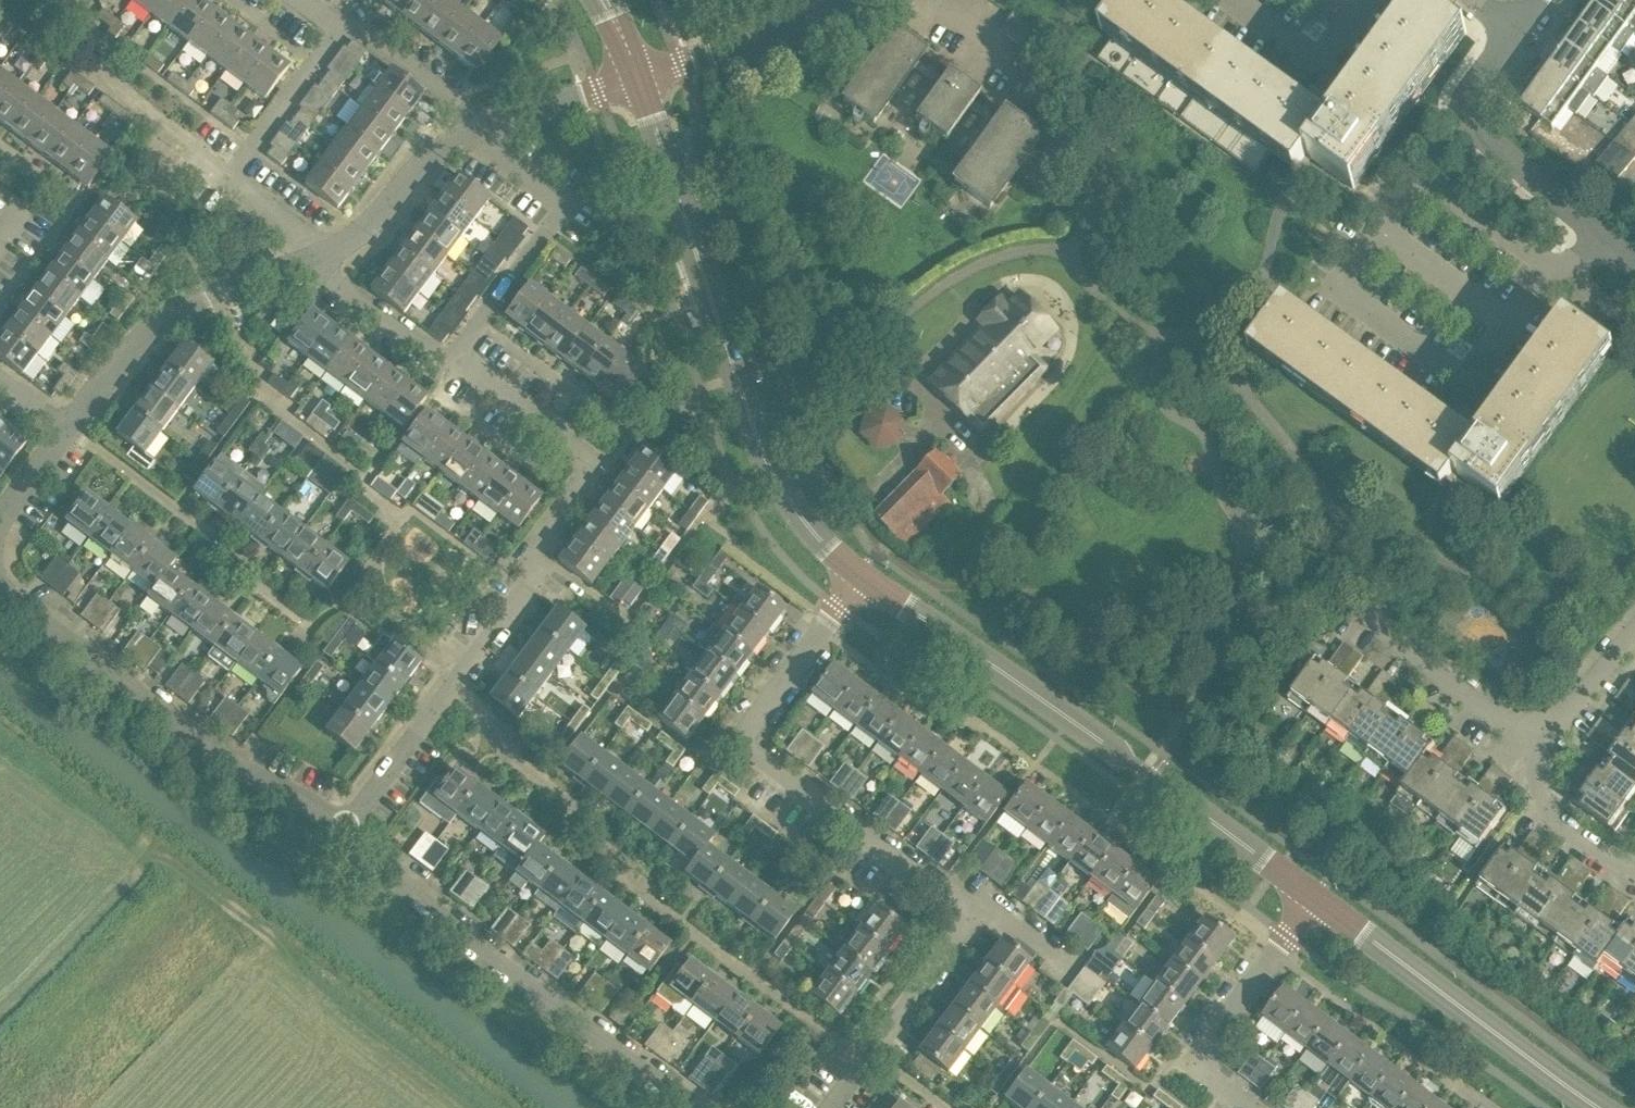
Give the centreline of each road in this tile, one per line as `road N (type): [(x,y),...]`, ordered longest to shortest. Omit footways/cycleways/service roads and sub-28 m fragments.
road 1 (residential): [(829,1107),(976,910),(741,746),(861,573)]
road 2 (residential): [(343,823),(538,576),(539,546),(599,460),(459,355)]
road 3 (tertiary): [(1315,898),(861,573)]
road 4 (tertiary): [(861,573),(814,534),(776,480),(635,78)]
road 5 (residential): [(343,823),(451,928),(659,1089),(696,1107)]
road 6 (residential): [(0,584),(5,596),(307,807),(343,823)]
road 7 (residential): [(1634,254),(1473,120),(1466,94),(1538,0)]
road 8 (tertiary): [(1598,1107),(1315,898)]
road 9 (residential): [(63,431),(148,332),(253,275),(332,253)]
road 10 (residential): [(482,130),(566,210),(459,355)]
road 11 (residential): [(1247,1107),(1207,1078),(1202,1049),(1315,898)]
road 12 (residential): [(635,78),(863,0)]
road 13 (residential): [(1542,726),(1486,705),(1372,627)]
road 14 (residential): [(332,253),(455,139),(482,130)]
road 15 (residential): [(1634,868),(1599,850),(1548,806),(1538,777),(1542,726)]
road 16 (residential): [(459,355),(449,368),(342,289),(332,253)]
road 17 (residential): [(230,176),(339,27)]
road 18 (residential): [(1235,0),(1321,61),(1365,0)]
road 19 (residential): [(339,27),(359,29),(482,130)]
road 20 (residential): [(482,130),(635,78)]
road 21 (residential): [(1542,726),(1634,632)]
road 22 (residential): [(332,253),(230,176)]

